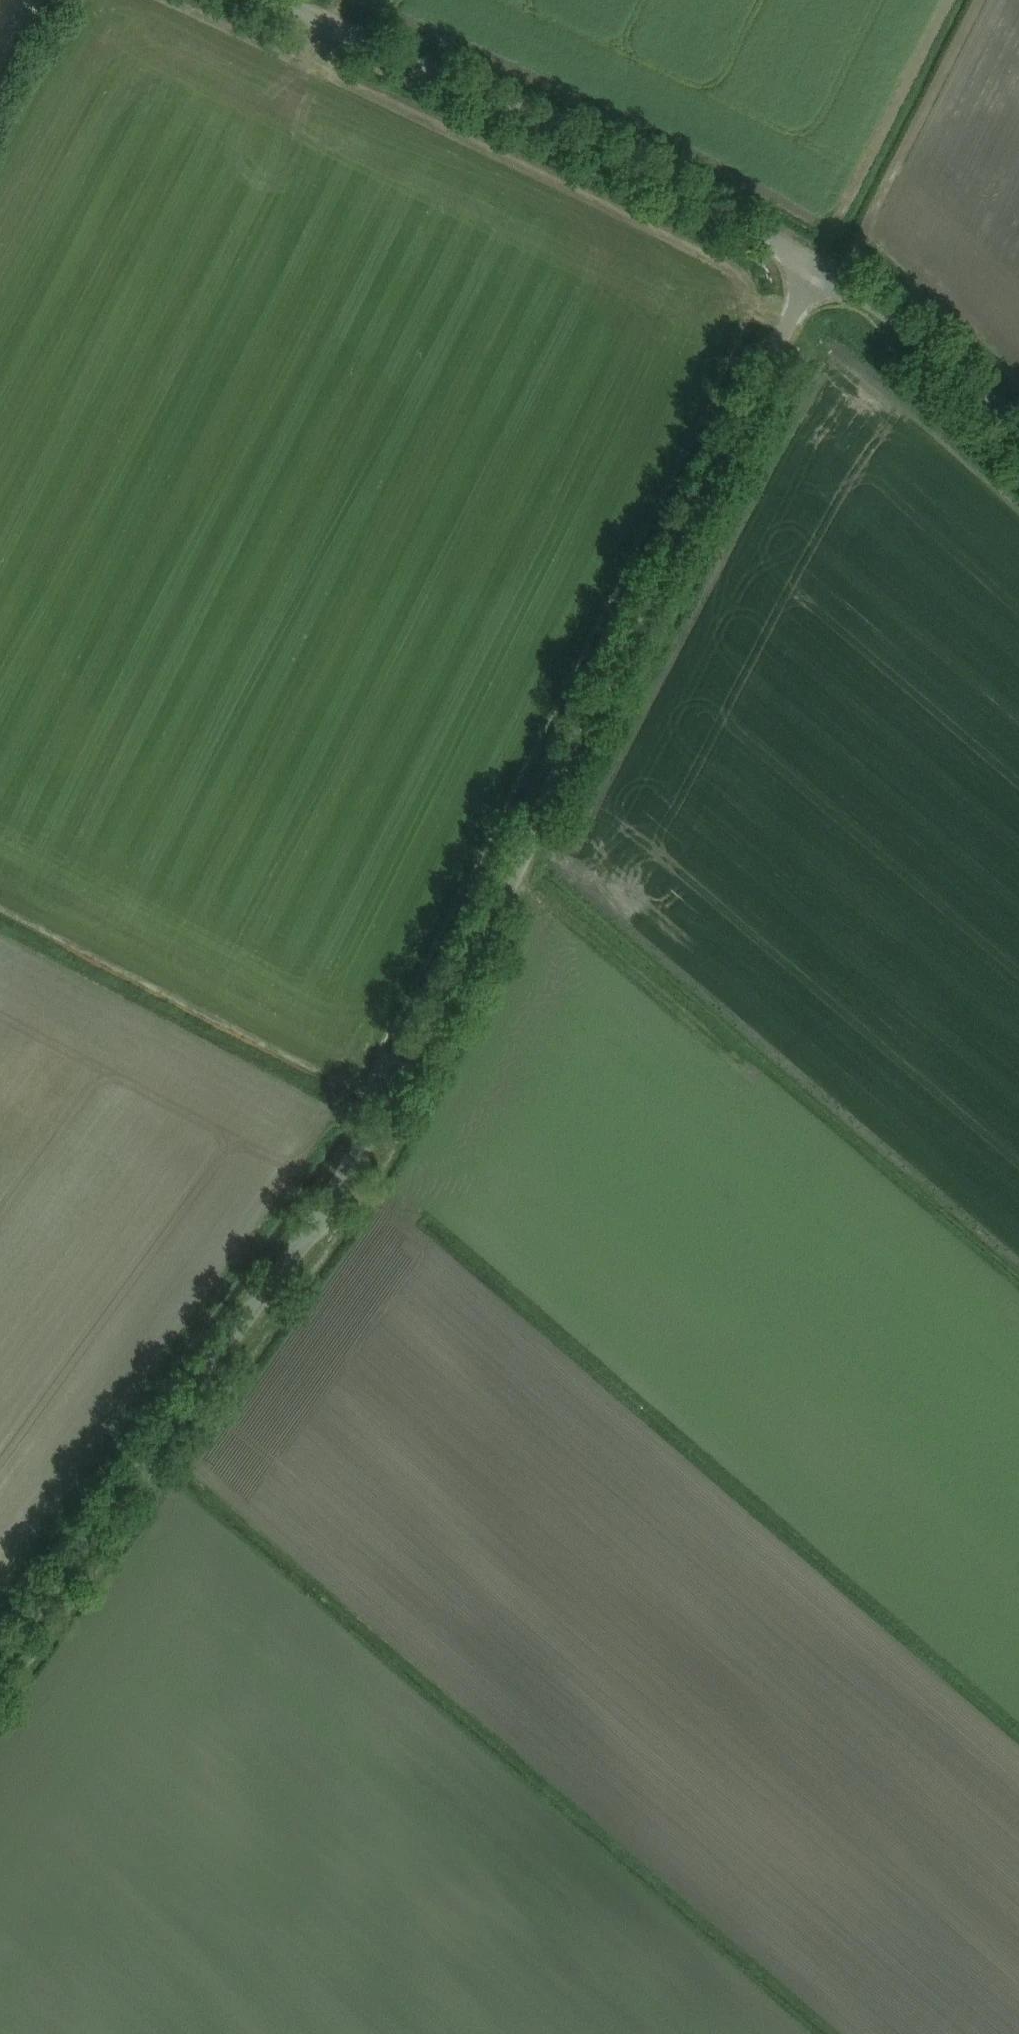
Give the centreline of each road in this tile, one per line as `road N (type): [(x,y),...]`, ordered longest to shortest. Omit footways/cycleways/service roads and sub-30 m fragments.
road 1 (unclassified): [(0,1663),(318,1214),(478,939),(808,268)]
road 2 (tertiary): [(808,268),(470,106),(271,0)]
road 3 (tertiary): [(1018,433),(898,324),(808,268)]

